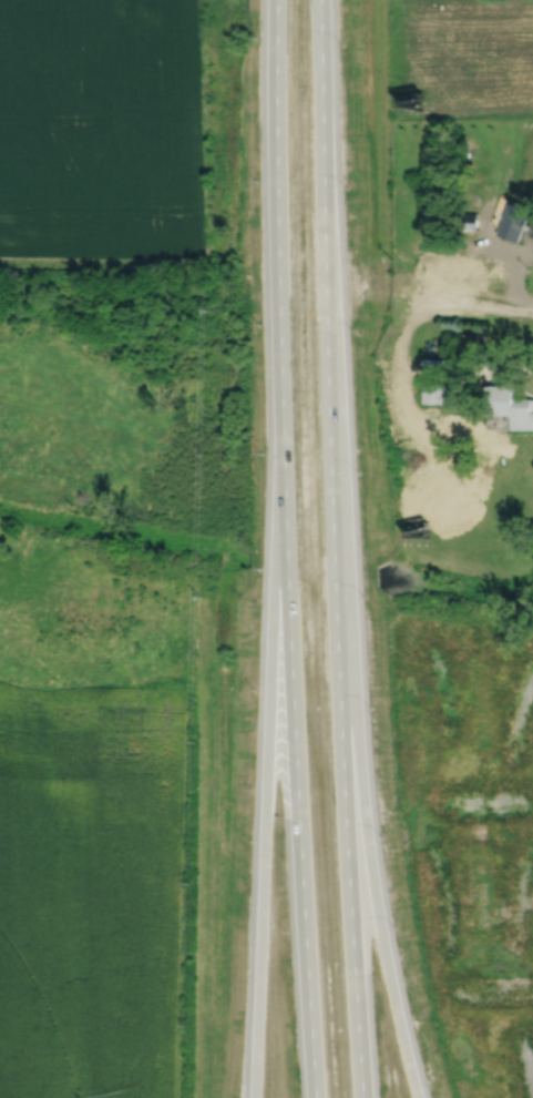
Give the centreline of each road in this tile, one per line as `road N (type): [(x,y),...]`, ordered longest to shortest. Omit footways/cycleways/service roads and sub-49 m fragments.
road 1 (motorway): [(363,1097),(338,667),(320,0)]
road 2 (motorway): [(277,0),(283,459),(316,1097)]
road 3 (motorway): [(418,1097),(371,864),(344,426),(326,319)]
road 4 (motorway): [(283,459),(255,1097)]

